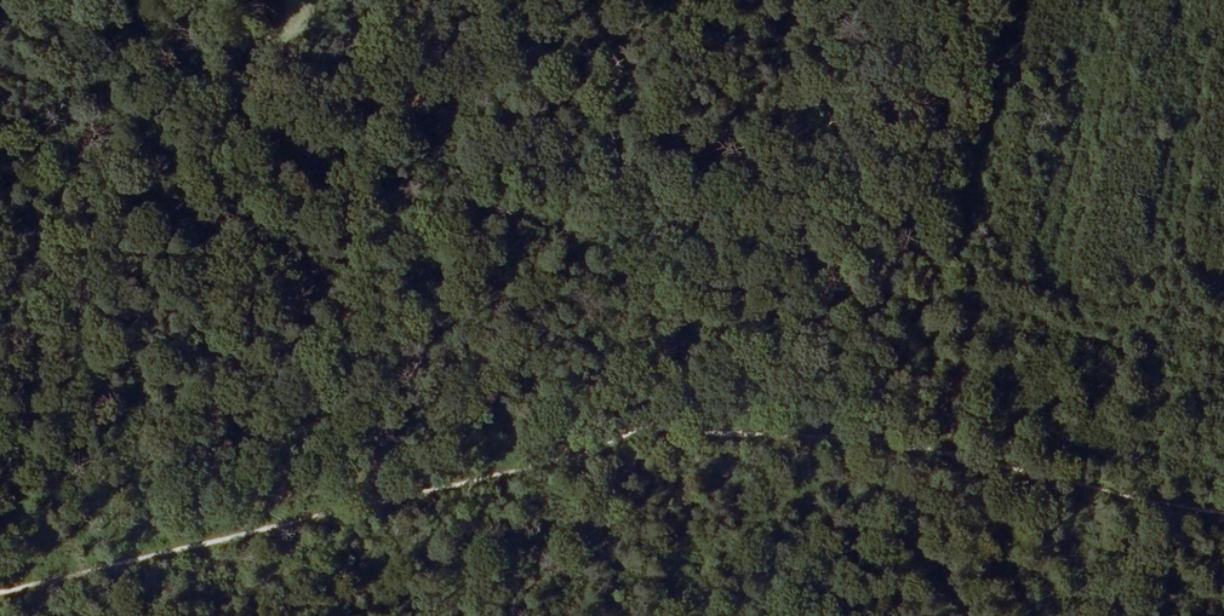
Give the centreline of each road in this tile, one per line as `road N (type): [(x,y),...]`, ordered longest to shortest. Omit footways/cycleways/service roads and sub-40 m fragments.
road 1 (track): [(944,447),(654,422),(595,449),(0,592)]
road 2 (track): [(1223,514),(944,447)]

